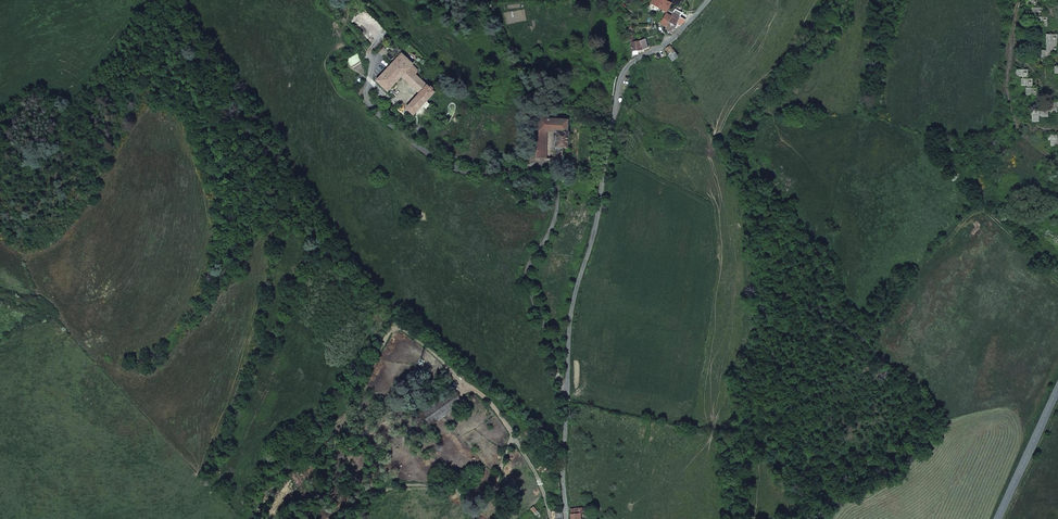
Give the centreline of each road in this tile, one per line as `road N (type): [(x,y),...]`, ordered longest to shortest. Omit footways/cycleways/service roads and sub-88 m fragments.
road 1 (track): [(204,54),(293,182),(336,261),(514,405),(562,467)]
road 2 (unclassified): [(566,392),(528,278),(557,209),(555,177),(535,164),(463,172),(427,154),(366,99),(370,58)]
road 3 (unclassified): [(566,392),(571,318),(617,87),(636,59),(675,36),(709,0)]
road 4 (track): [(1019,0),(1009,69),(1015,124),(1057,164)]
road 5 (unclassified): [(997,518),(1057,389)]
road 6 (unclassified): [(566,518),(566,392)]

